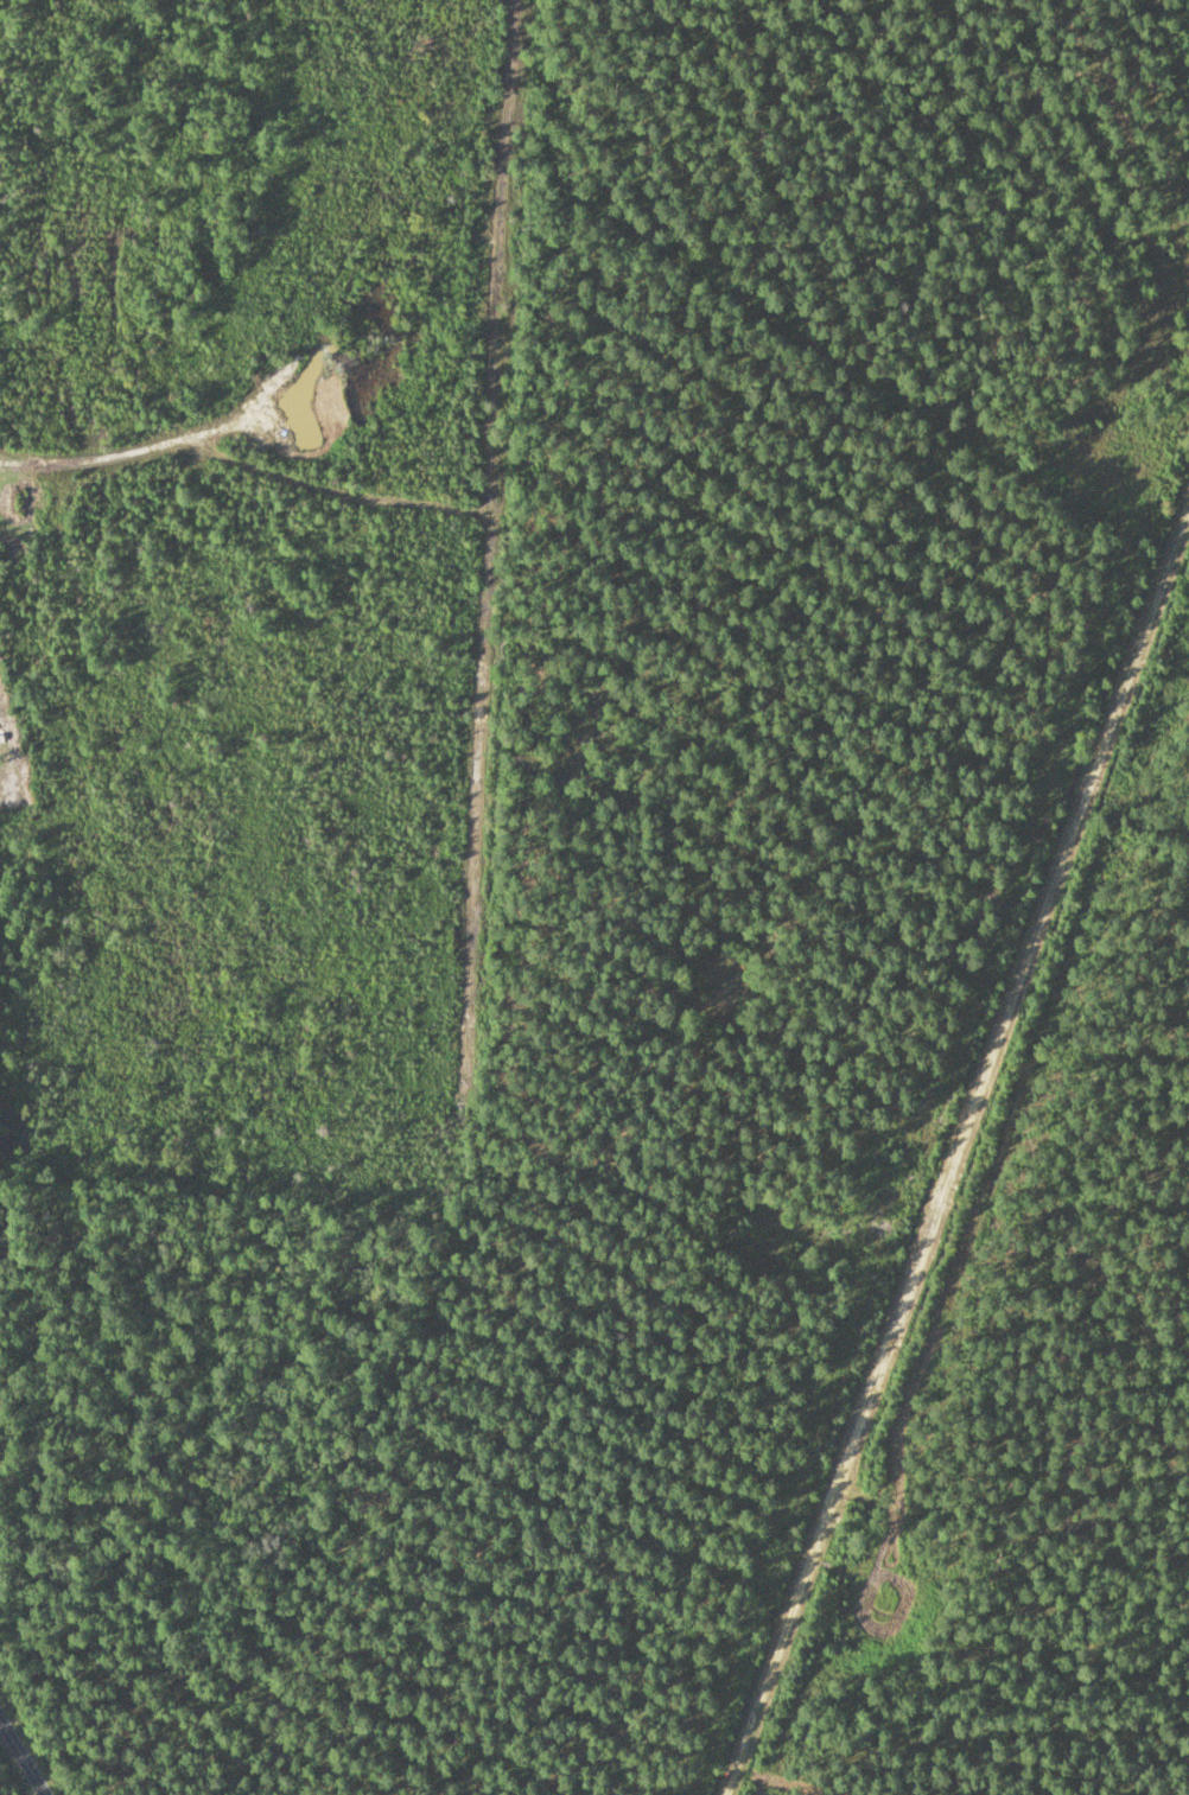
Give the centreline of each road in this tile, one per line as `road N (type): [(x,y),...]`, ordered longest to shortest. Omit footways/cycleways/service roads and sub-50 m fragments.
road 1 (track): [(1188,510),(727,1794)]
road 2 (residential): [(513,0),(489,515),(339,503),(209,443),(0,453)]

